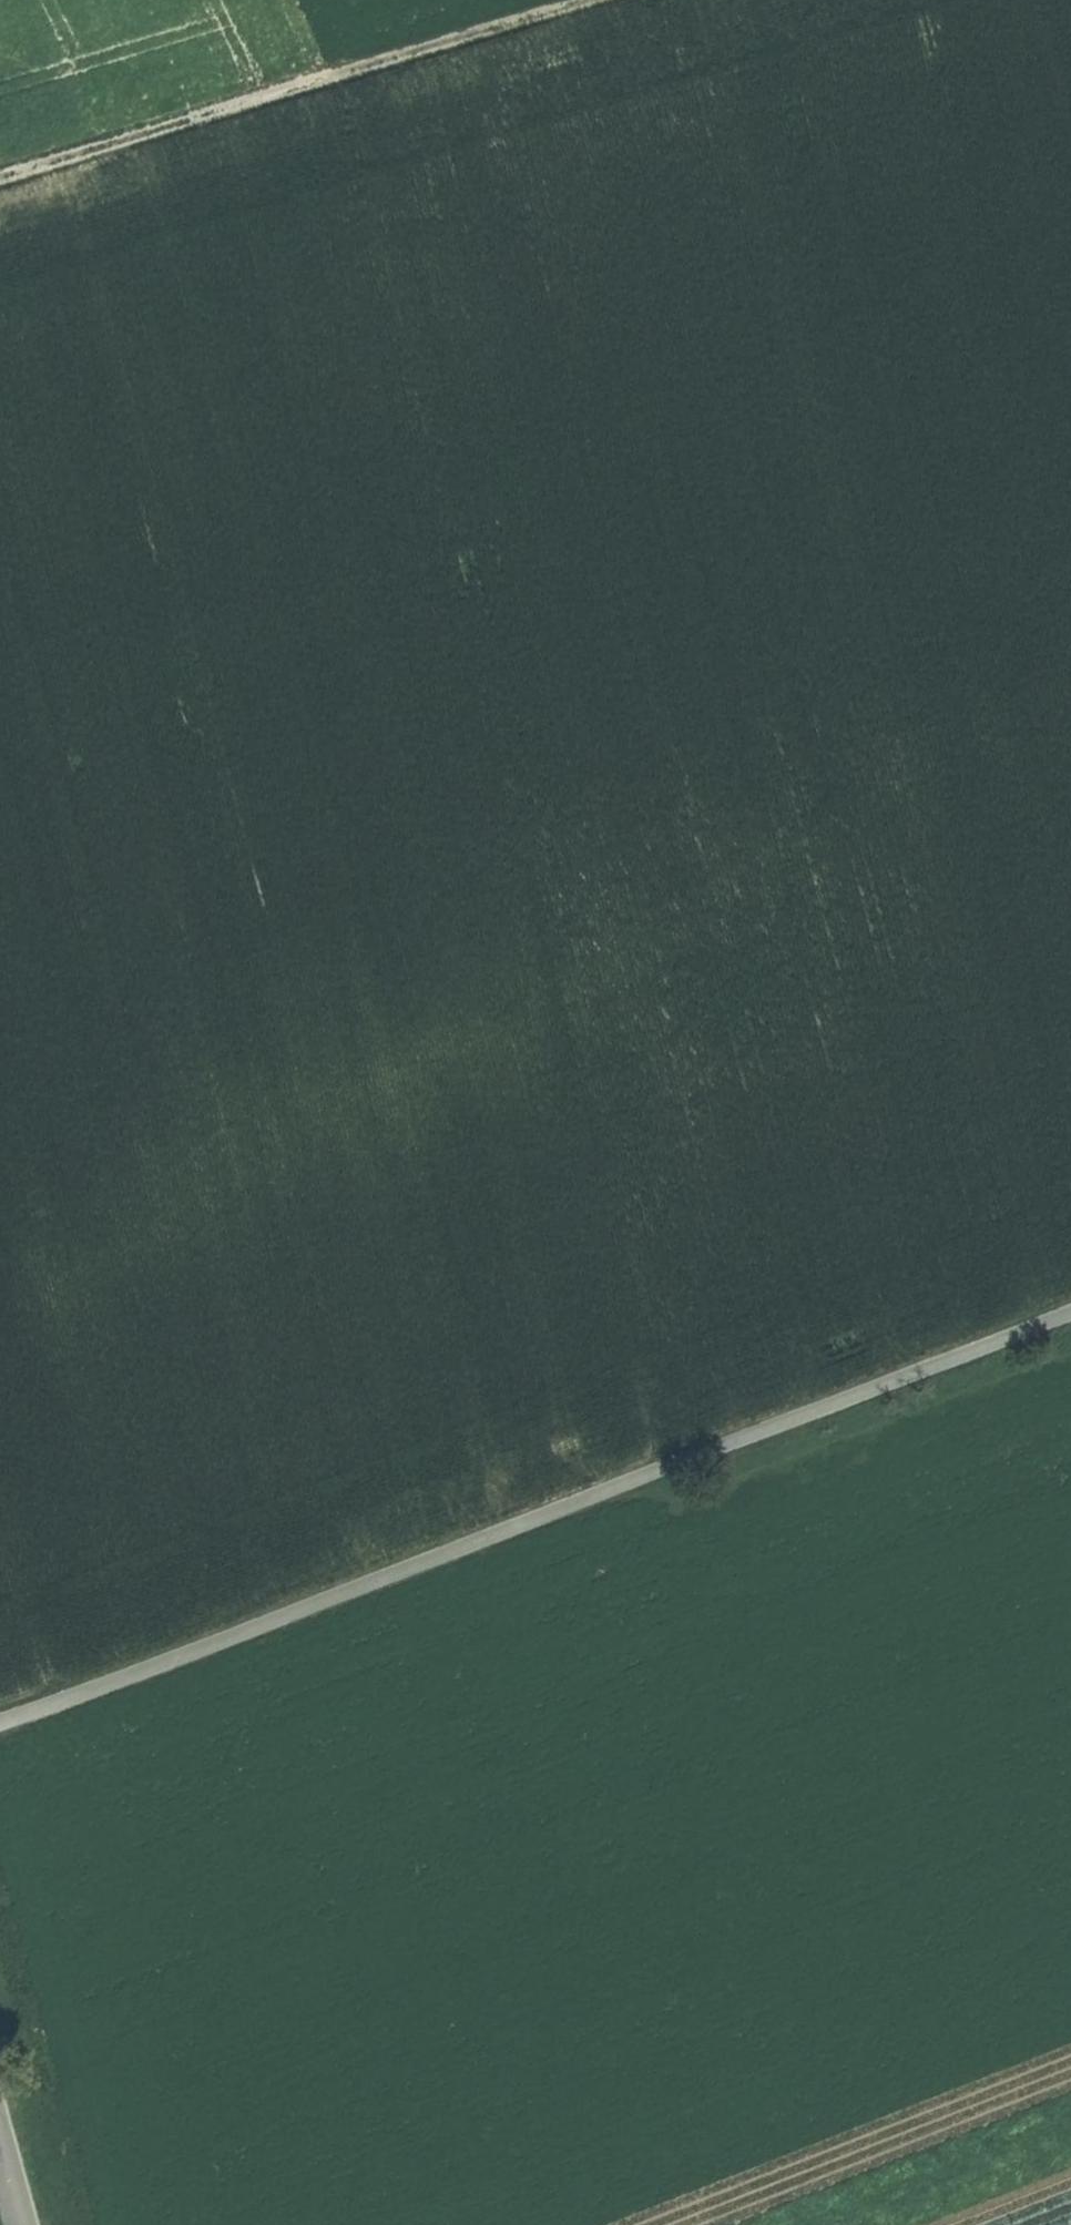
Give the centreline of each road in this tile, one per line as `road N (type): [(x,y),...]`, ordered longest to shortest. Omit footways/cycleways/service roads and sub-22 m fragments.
road 1 (track): [(1070,1313),(0,1728)]
road 2 (track): [(593,0),(0,178)]

